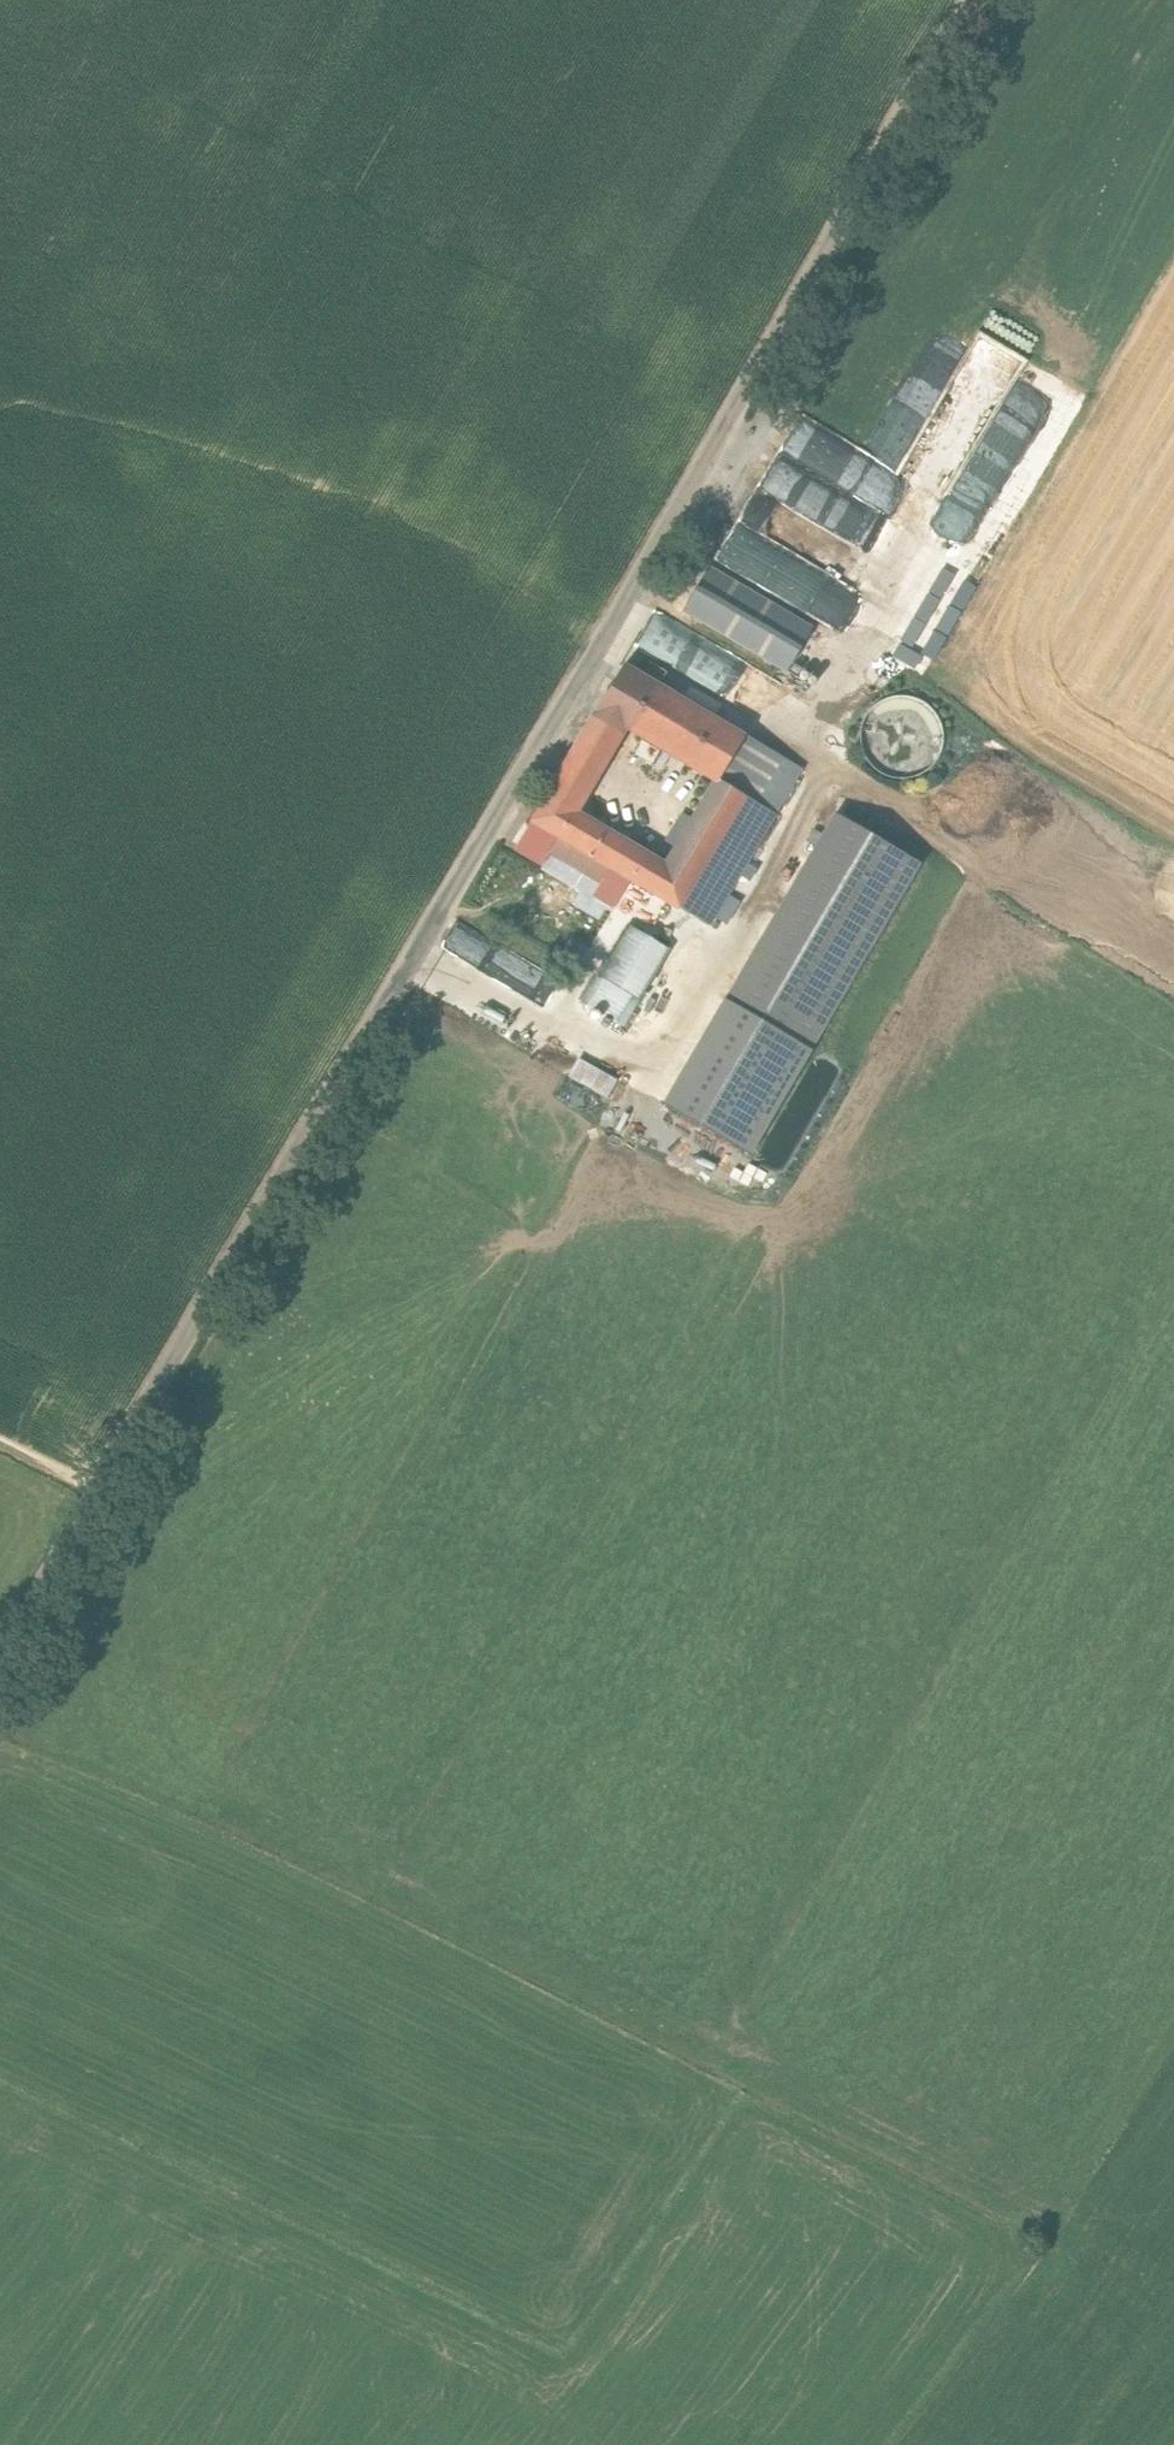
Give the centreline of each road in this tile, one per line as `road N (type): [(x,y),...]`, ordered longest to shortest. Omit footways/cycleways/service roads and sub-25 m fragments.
road 1 (unclassified): [(0,1652),(597,651),(972,0)]

